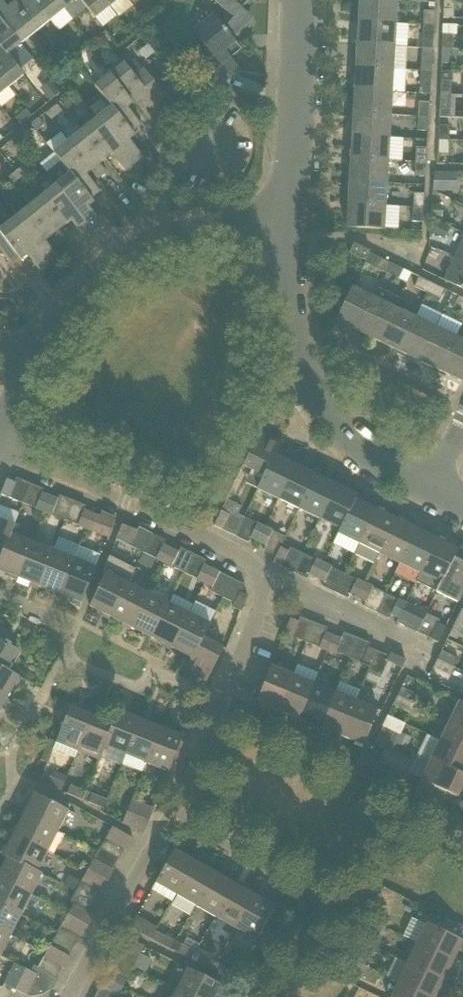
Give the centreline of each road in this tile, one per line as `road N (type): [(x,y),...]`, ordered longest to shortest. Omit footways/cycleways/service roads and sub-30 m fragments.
road 1 (residential): [(68,996),(175,818),(264,597),(257,567),(0,450)]
road 2 (residential): [(30,358),(50,308),(122,244),(164,235),(286,237)]
road 3 (residential): [(431,490),(350,438),(316,394),(293,341),(286,237)]
road 4 (residential): [(286,237),(298,0)]

